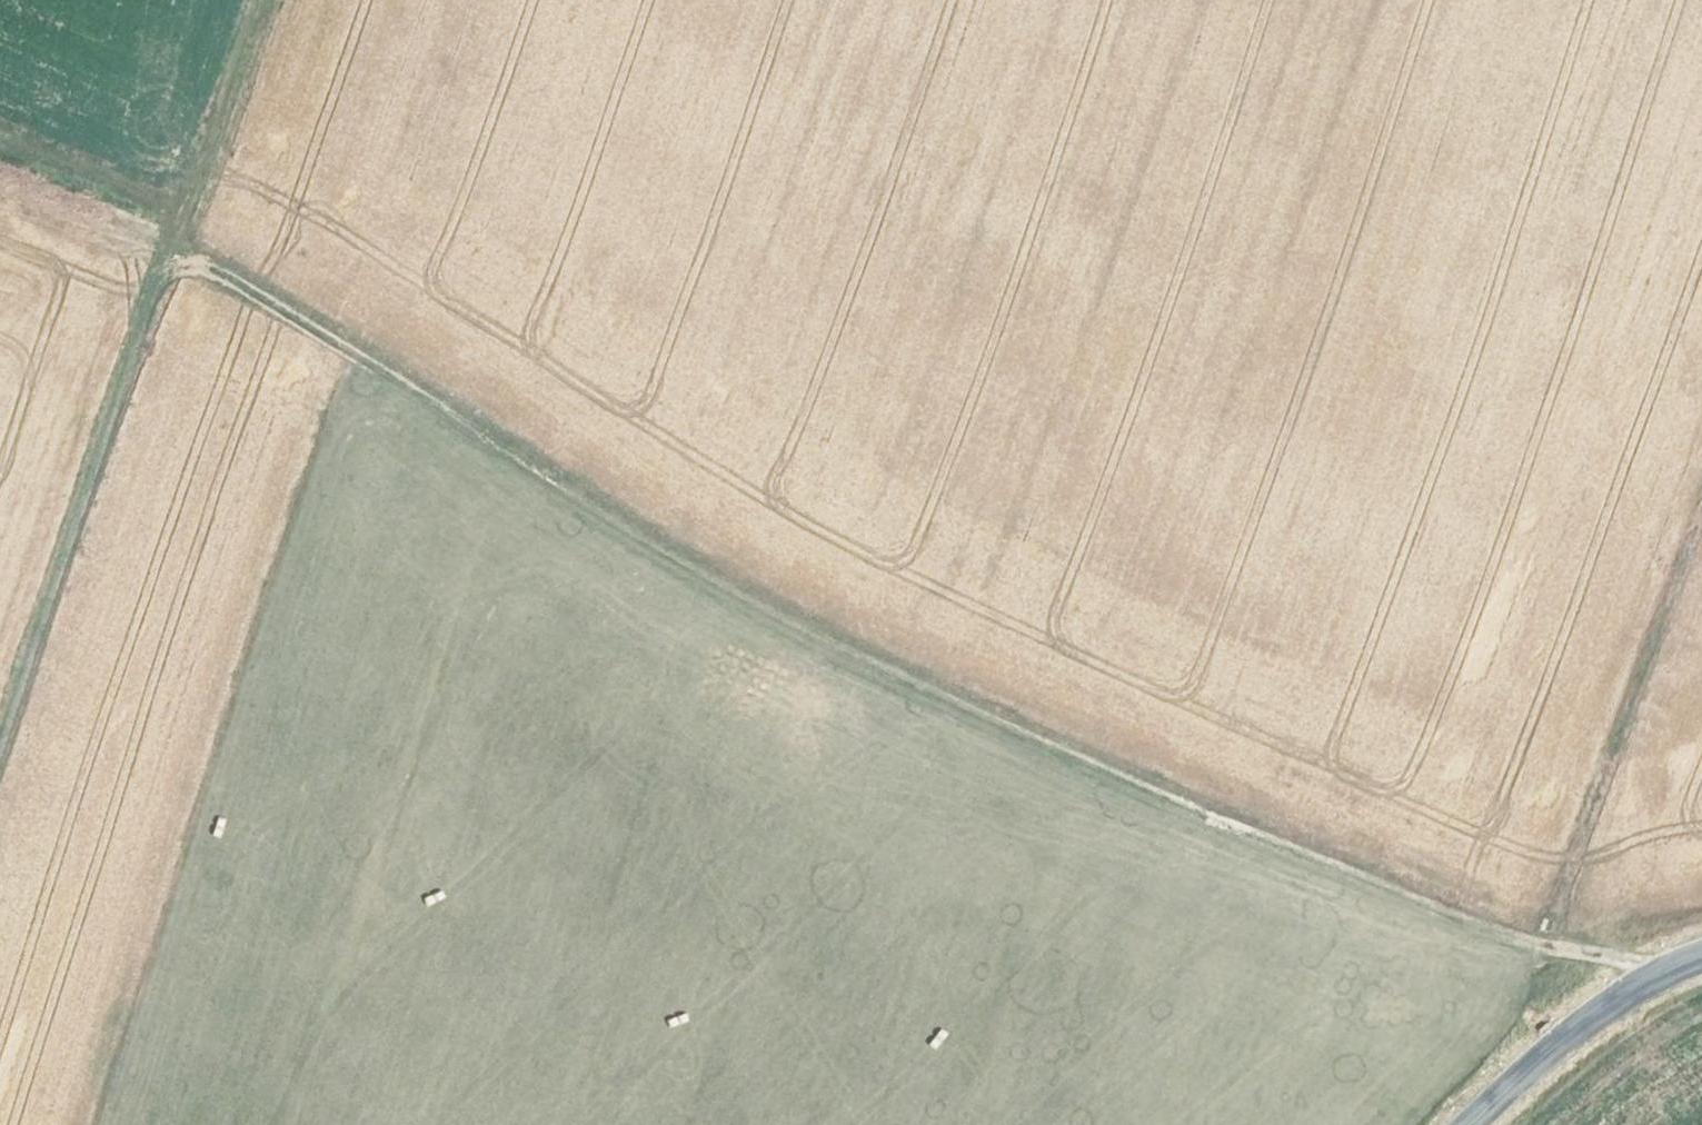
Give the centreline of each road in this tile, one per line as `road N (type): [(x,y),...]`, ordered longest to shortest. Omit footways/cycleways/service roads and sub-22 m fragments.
road 1 (track): [(0,136),(178,228),(221,266),(753,602),(935,694),(1546,941),(1672,970)]
road 2 (track): [(256,0),(0,761)]
road 3 (track): [(1701,512),(1546,941)]
road 4 (tertiary): [(1473,1124),(1614,1002),(1701,957)]

